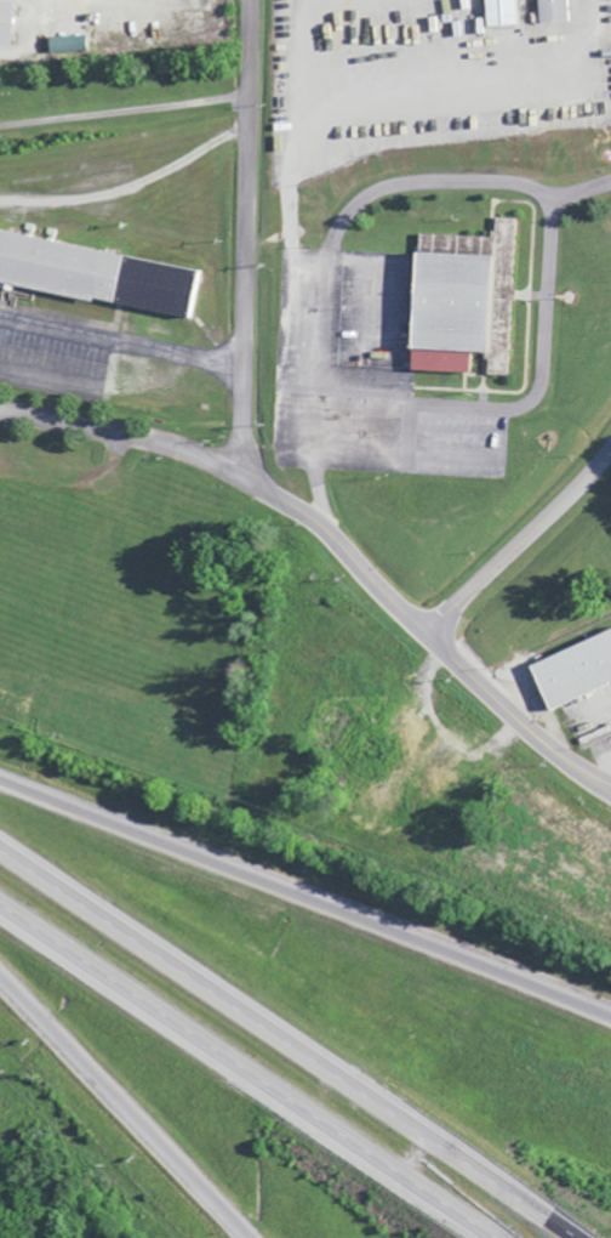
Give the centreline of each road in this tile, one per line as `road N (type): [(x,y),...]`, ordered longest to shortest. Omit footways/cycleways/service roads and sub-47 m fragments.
road 1 (residential): [(610,786),(544,744),(308,519),(205,465),(0,411)]
road 2 (motorway): [(574,1237),(0,851)]
road 3 (motorway): [(610,1021),(0,785)]
road 4 (motorway): [(0,904),(498,1237)]
road 5 (residential): [(249,0),(240,483)]
road 6 (motorway): [(0,976),(248,1237)]
road 7 (residential): [(610,450),(427,632)]
road 8 (residential): [(249,98),(0,130)]

